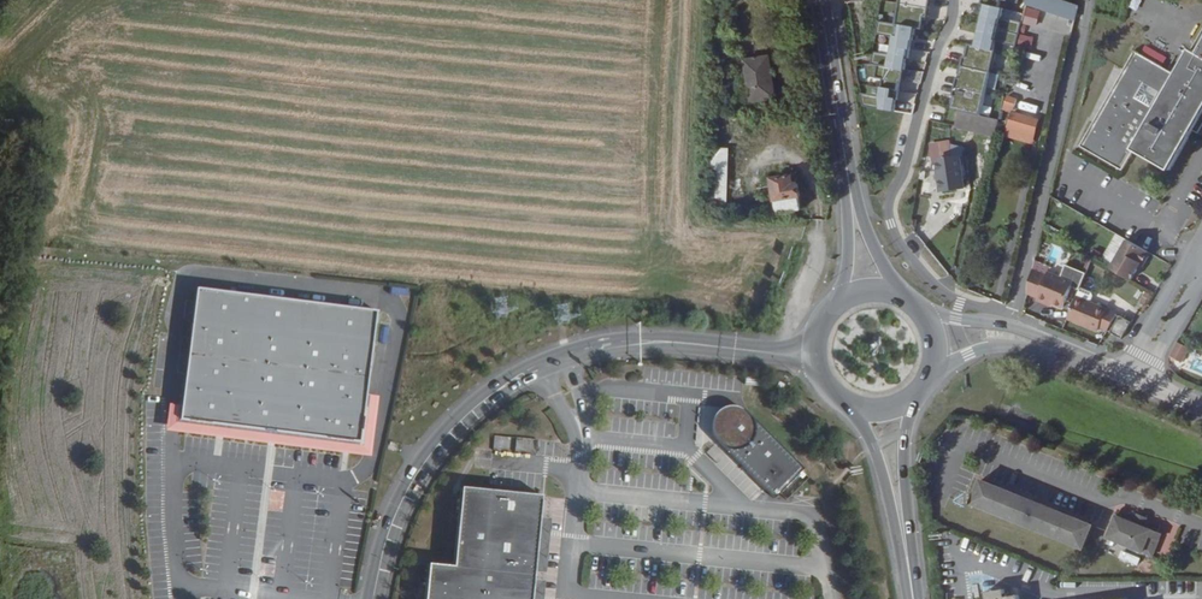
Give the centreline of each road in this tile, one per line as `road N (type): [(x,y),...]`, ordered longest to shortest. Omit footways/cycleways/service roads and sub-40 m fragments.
road 1 (residential): [(372,598),(410,483),(453,429),(524,373),(601,346),(684,342),(816,361)]
road 2 (primary): [(821,0),(849,176)]
road 3 (primary): [(852,406),(905,547)]
road 4 (primary): [(905,547),(909,401)]
road 5 (tertiary): [(929,379),(992,345),(1062,352)]
road 6 (tertiary): [(1062,352),(1010,328),(928,321)]
road 7 (residential): [(1188,254),(1120,375)]
road 8 (primary): [(908,300),(878,253),(849,176)]
road 9 (primary): [(849,176),(835,306)]
road 10 (residential): [(1139,383),(1201,275)]

